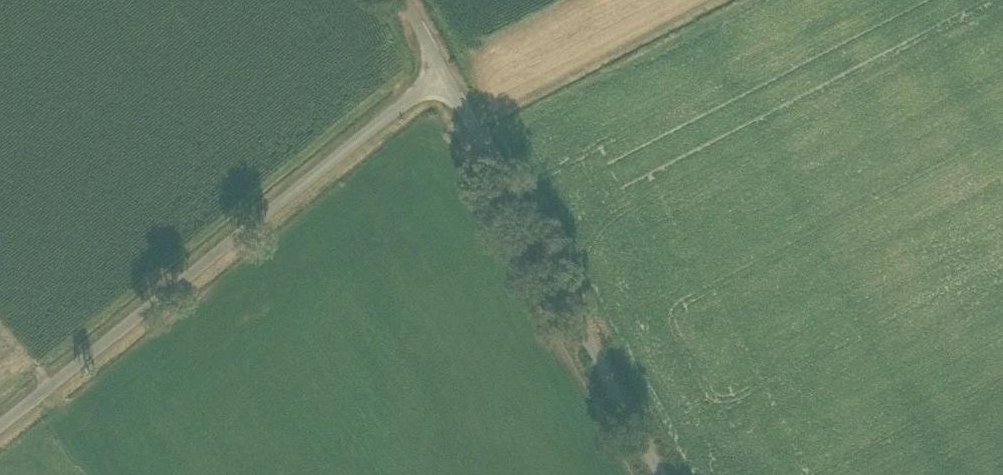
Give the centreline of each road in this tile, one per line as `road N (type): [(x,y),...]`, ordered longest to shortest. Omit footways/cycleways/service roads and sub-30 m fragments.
road 1 (unclassified): [(0,427),(444,73)]
road 2 (unclassified): [(664,474),(444,73)]

